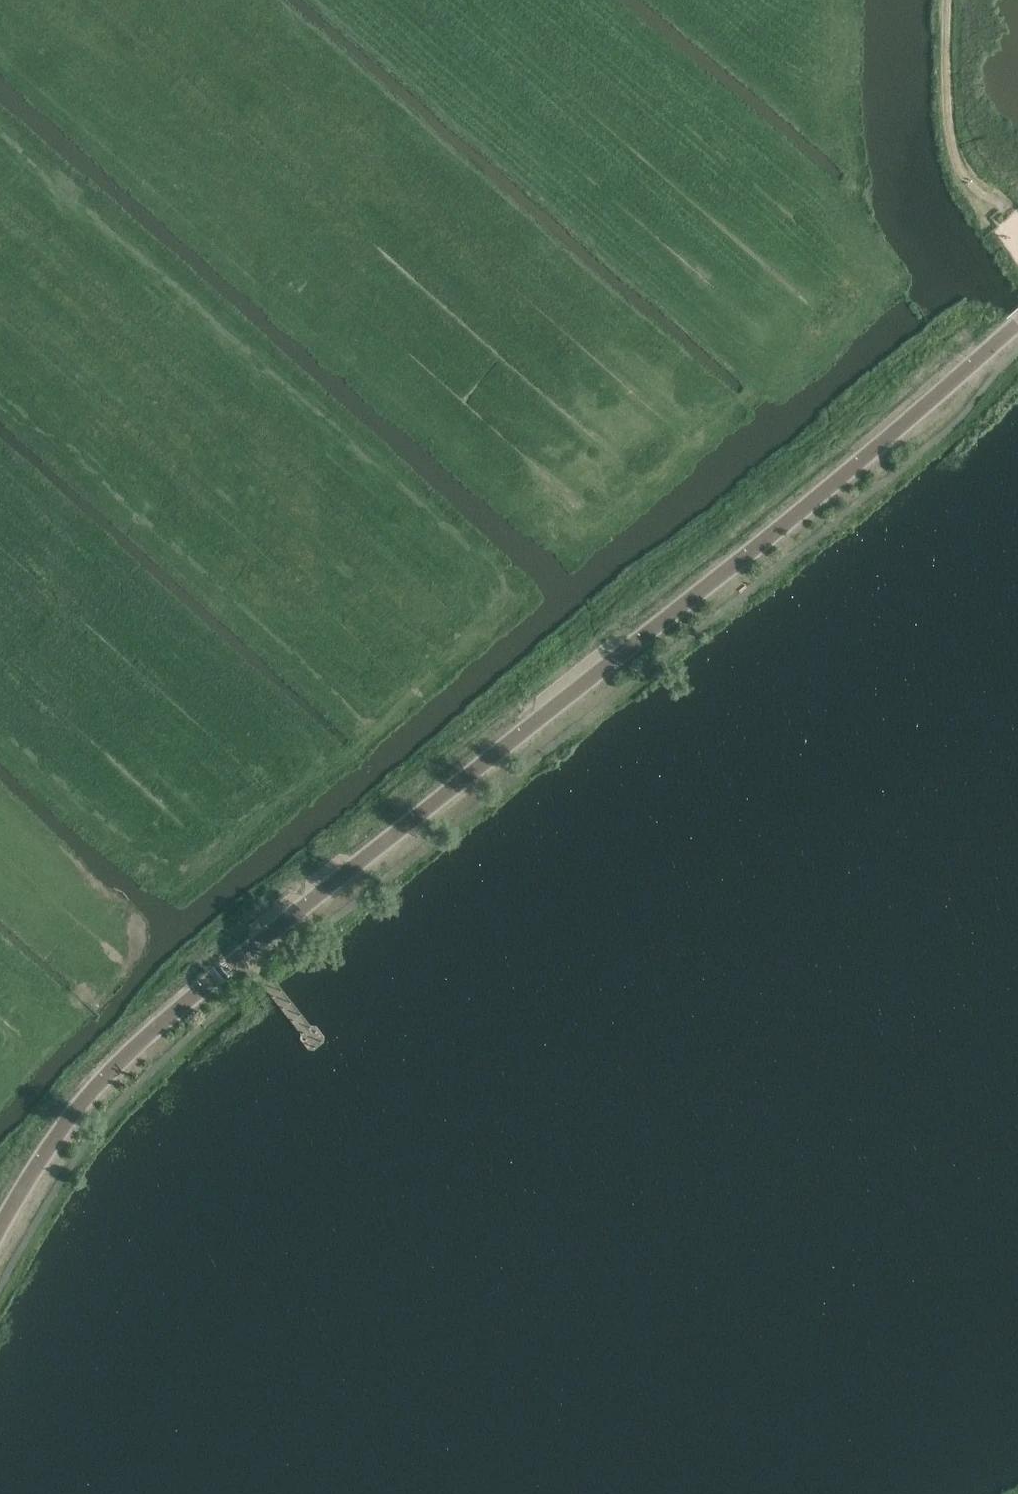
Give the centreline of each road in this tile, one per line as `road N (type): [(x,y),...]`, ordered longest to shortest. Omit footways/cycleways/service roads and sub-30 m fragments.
road 1 (tertiary): [(1017,330),(170,1012),(61,1129),(0,1221)]

